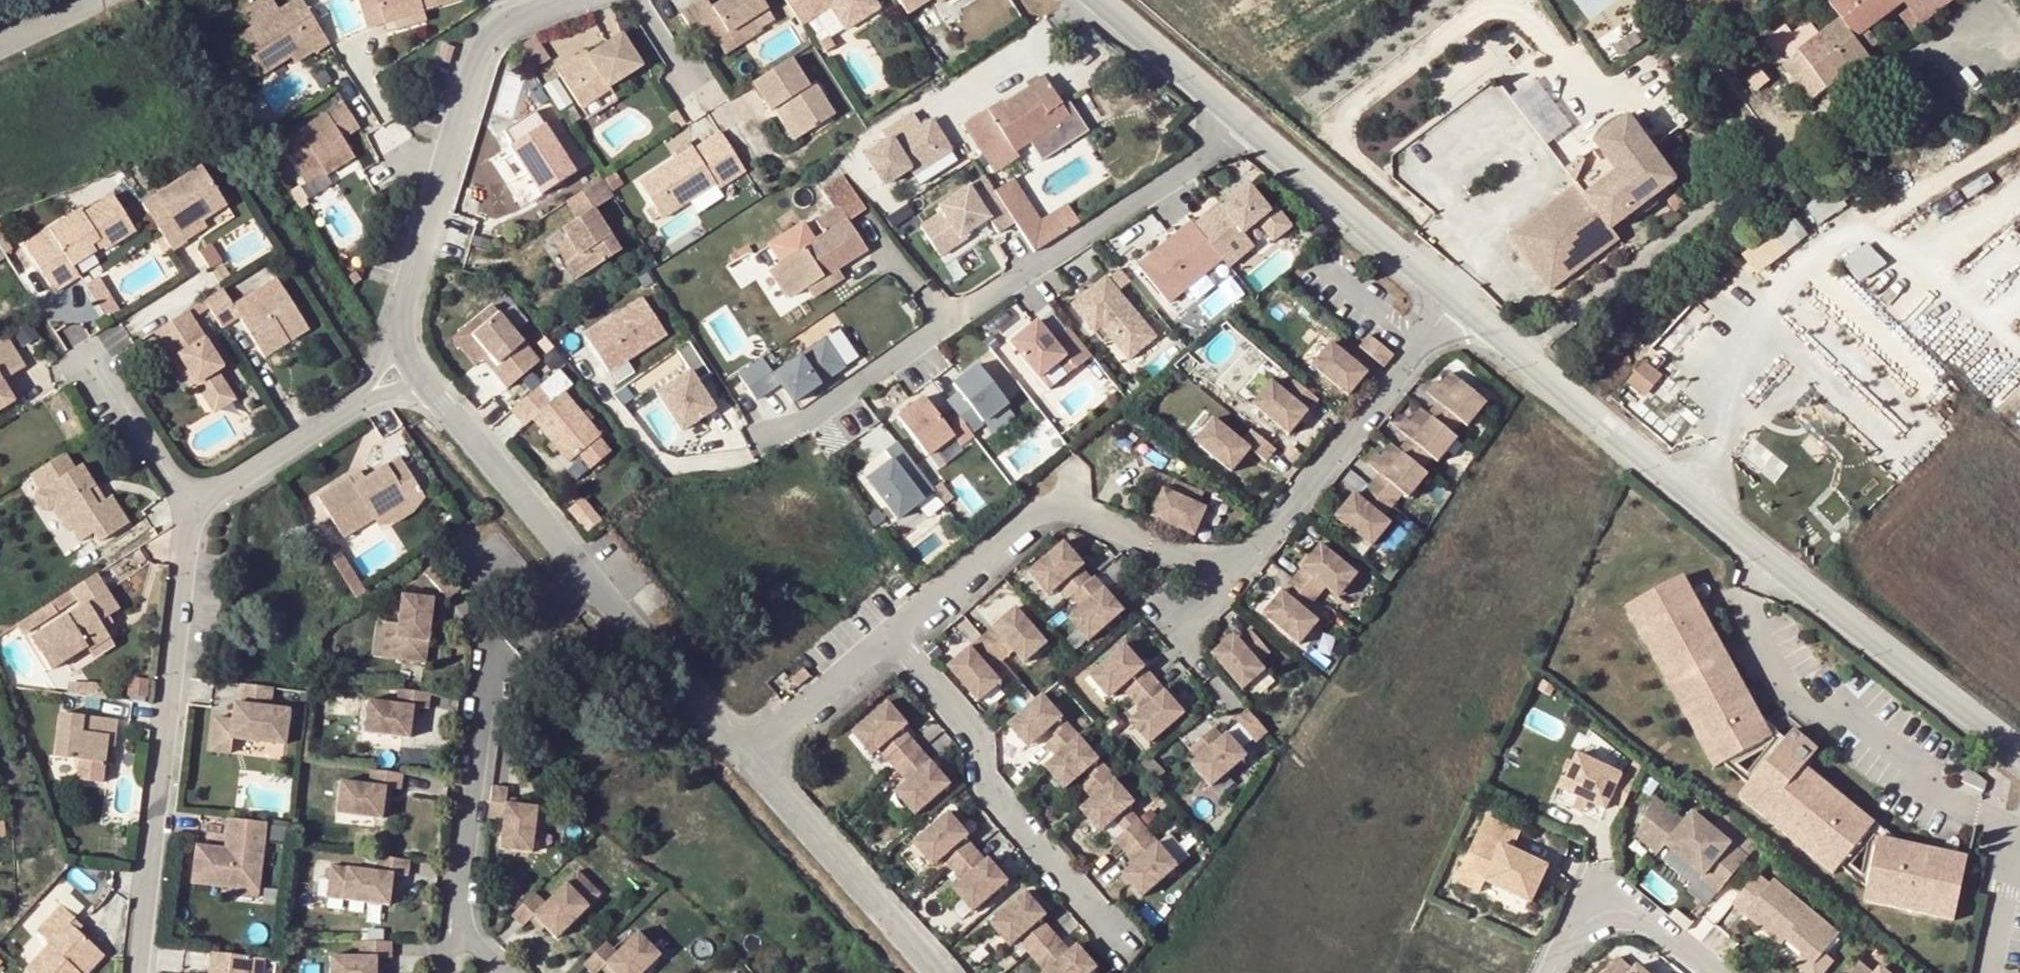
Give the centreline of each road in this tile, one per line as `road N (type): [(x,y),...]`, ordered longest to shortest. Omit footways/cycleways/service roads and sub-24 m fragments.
road 1 (residential): [(885,641),(1002,539),(1044,514),(1079,513),(1216,565),(1252,544),(1460,308)]
road 2 (tertiary): [(1090,0),(1460,308)]
road 3 (residential): [(133,972),(193,511)]
road 4 (residential): [(2019,832),(1925,788),(1903,753),(1850,712),(1813,713),(1784,682),(1749,618),(1765,565)]
road 5 (residential): [(885,641),(974,743),(989,802),(1134,963)]
road 6 (residential): [(585,579),(483,650),(452,924)]
road 7 (tertiary): [(1460,308),(1765,565)]
road 8 (residential): [(401,313),(499,31),(579,0)]
road 9 (tertiary): [(1765,565),(2019,755)]
road 10 (residential): [(933,972),(751,756)]
road 11 (residential): [(585,579),(426,389)]
road 12 (residential): [(751,756),(585,579)]
road 13 (residential): [(193,511),(360,399)]
road 14 (residential): [(1704,972),(1625,911),(1594,923),(1552,972)]
road 15 (residential): [(751,756),(885,641)]
road 16 (residential): [(193,511),(96,365)]
road 17 (residential): [(1989,972),(2019,841)]

